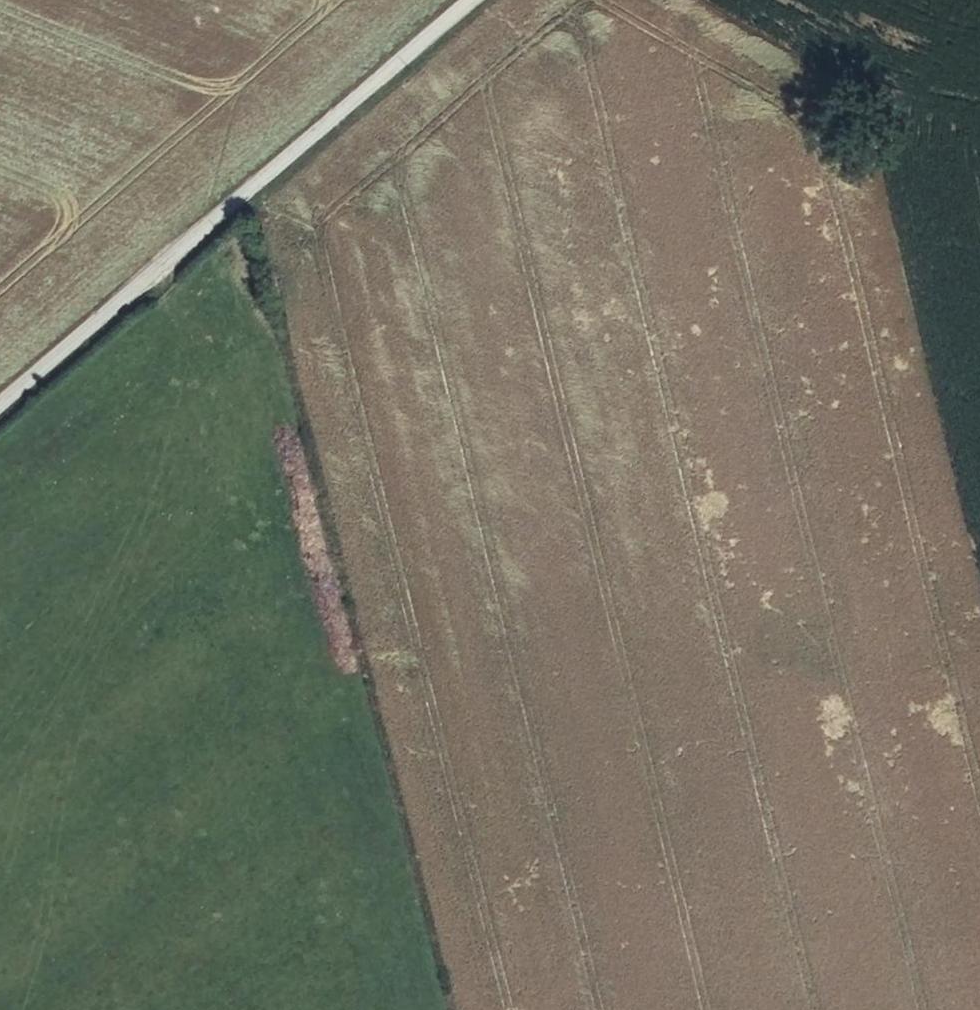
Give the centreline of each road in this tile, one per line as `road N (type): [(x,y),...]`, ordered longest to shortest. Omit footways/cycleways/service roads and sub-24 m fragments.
road 1 (unclassified): [(458,0),(0,395)]

